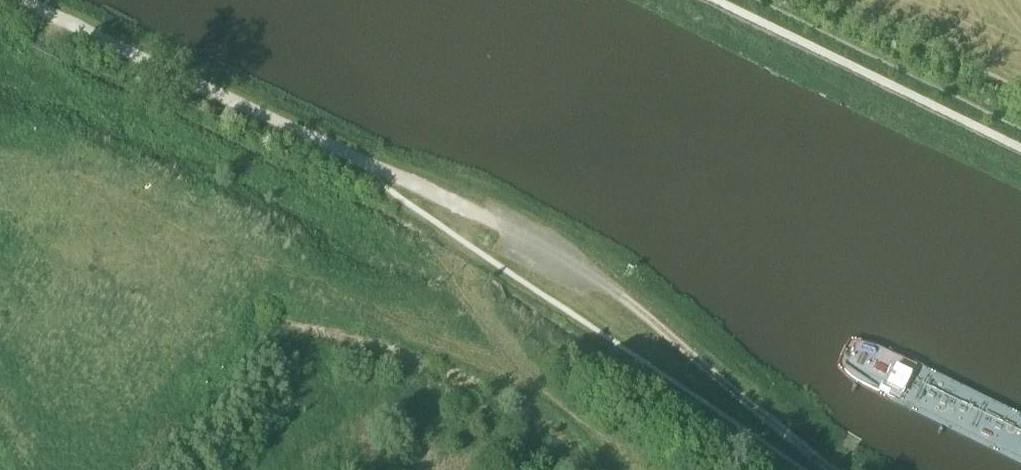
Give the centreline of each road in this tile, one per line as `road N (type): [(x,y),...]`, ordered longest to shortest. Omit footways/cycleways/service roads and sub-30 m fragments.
road 1 (track): [(24,0),(593,274),(829,469)]
road 2 (track): [(629,469),(614,440),(521,369),(446,253),(441,195)]

